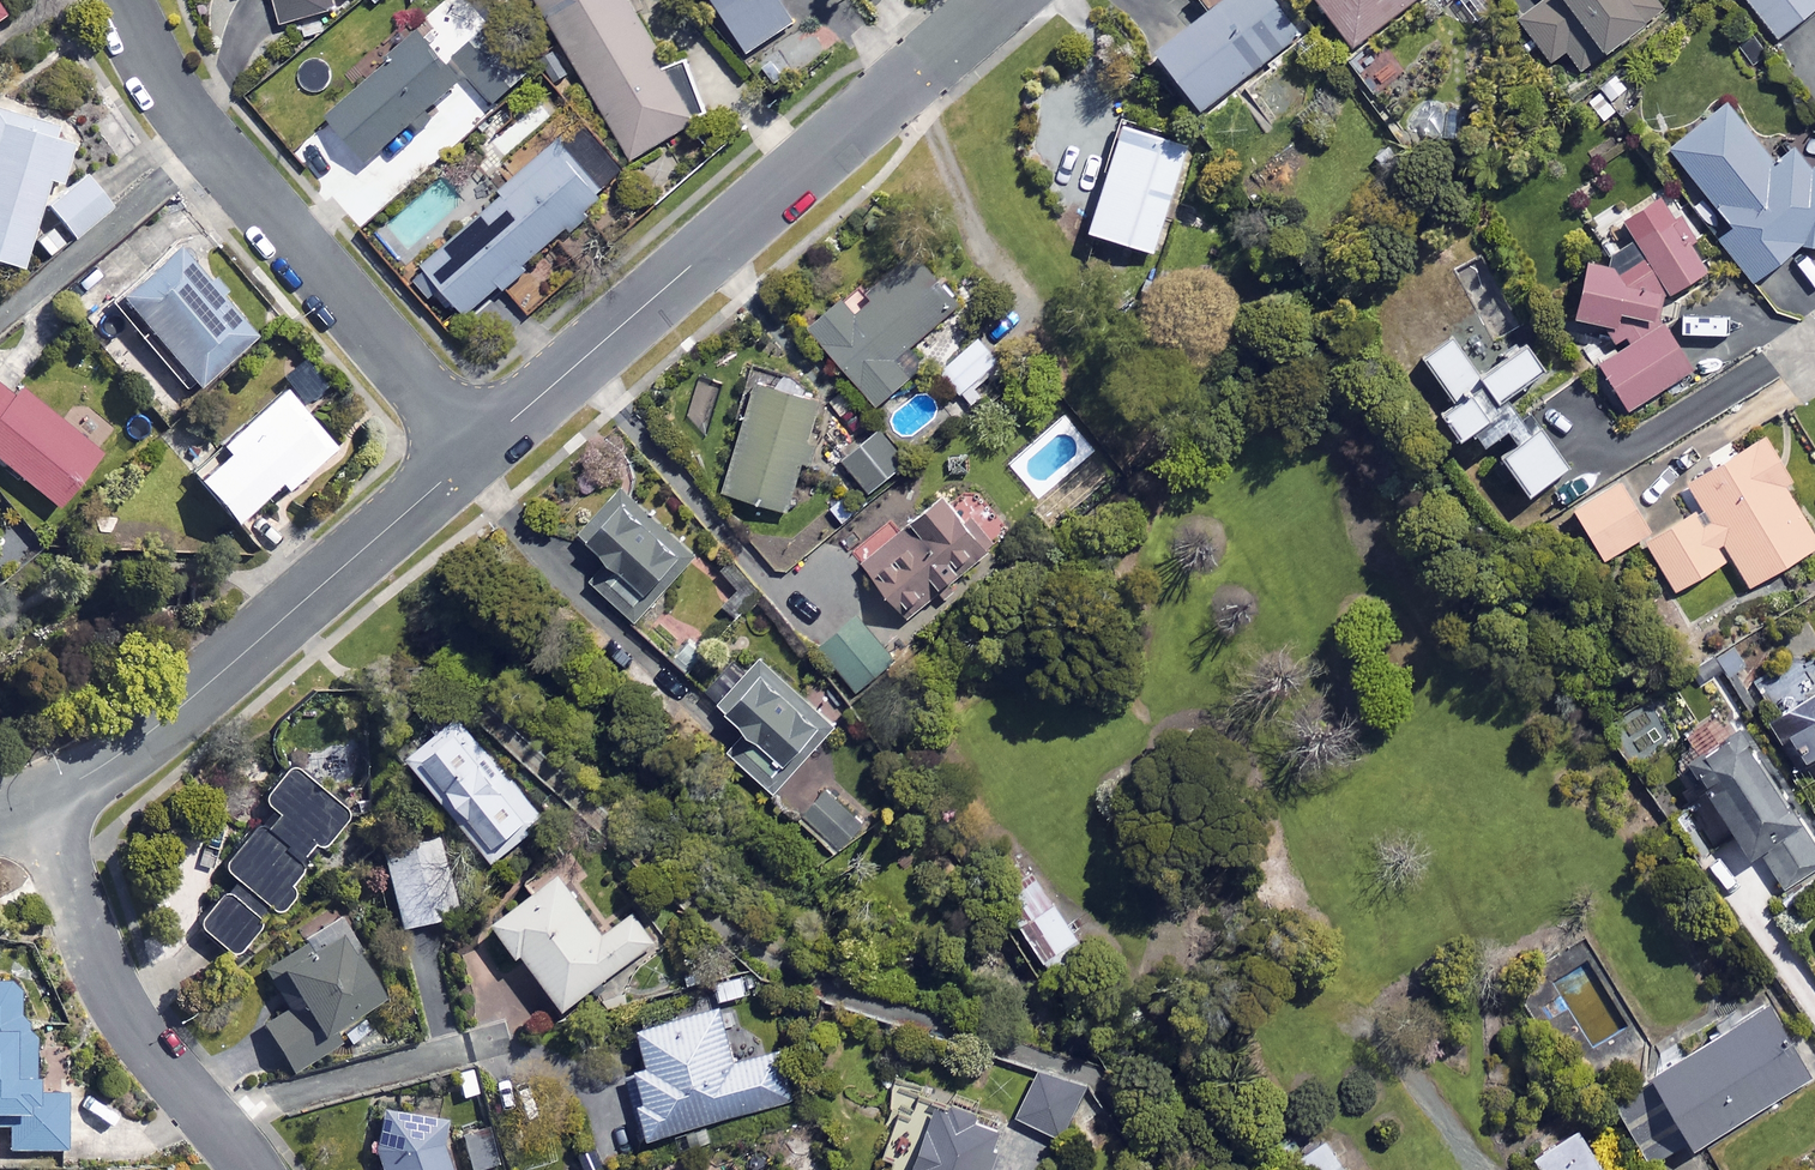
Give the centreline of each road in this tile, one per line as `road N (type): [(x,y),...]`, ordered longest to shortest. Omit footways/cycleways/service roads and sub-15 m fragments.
road 1 (residential): [(1001,0),(483,447)]
road 2 (residential): [(483,447),(186,118),(121,0)]
road 3 (residential): [(483,447),(135,743),(41,798)]
road 4 (residential): [(245,1169),(113,994),(41,798)]

